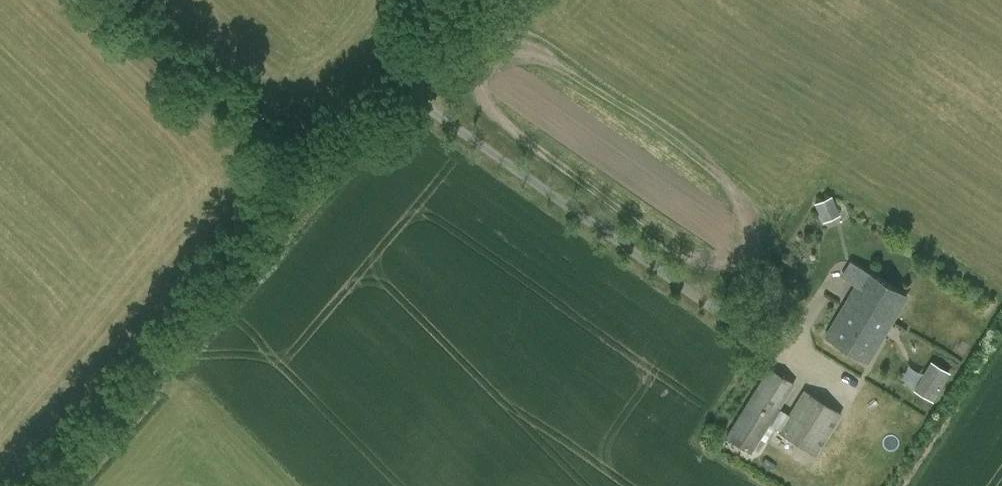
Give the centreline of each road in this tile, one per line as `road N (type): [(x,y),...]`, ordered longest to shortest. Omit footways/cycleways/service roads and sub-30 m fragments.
road 1 (track): [(57,485),(394,84)]

